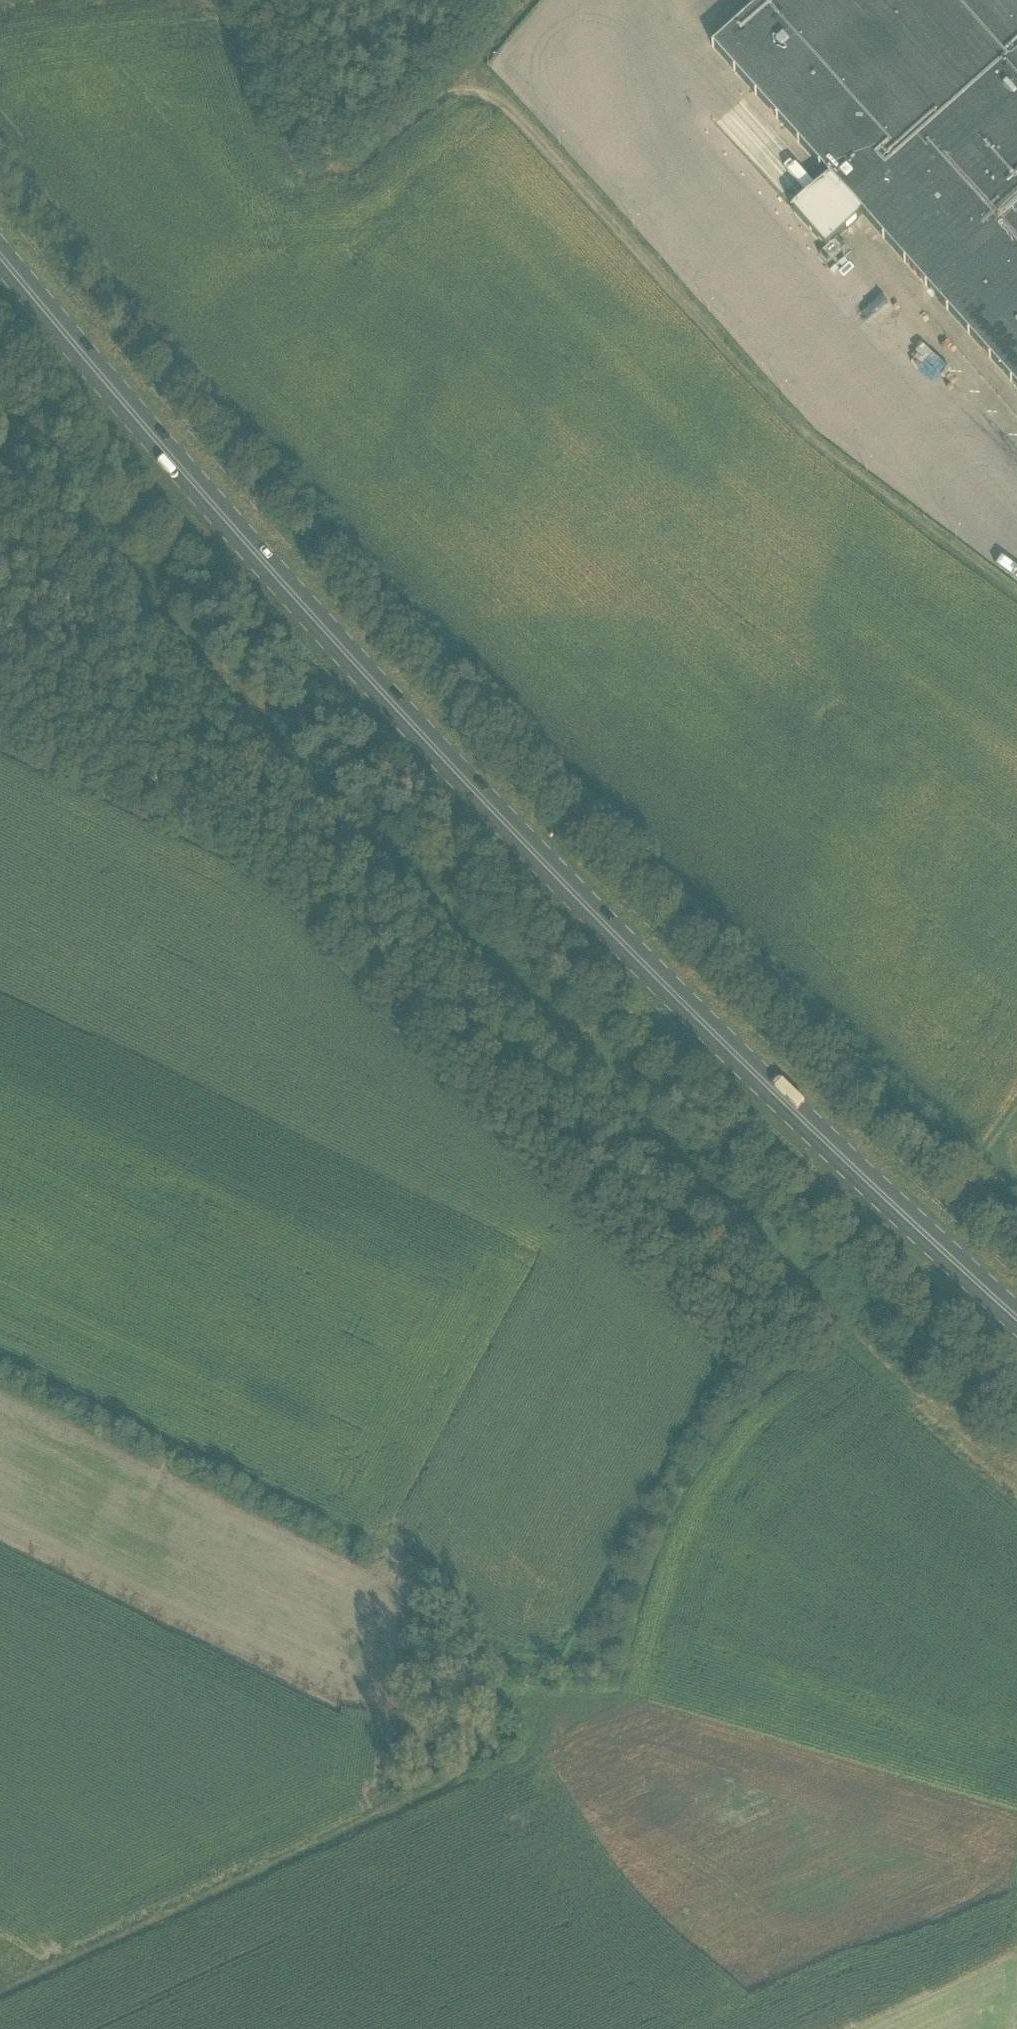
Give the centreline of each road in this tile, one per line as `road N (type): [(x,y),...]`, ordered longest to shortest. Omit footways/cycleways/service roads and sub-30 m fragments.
road 1 (primary): [(1016,1321),(583,909),(179,470),(0,247)]
road 2 (track): [(467,55),(806,442),(1016,600)]
road 3 (track): [(467,55),(365,141),(326,155),(310,134),(261,0)]

